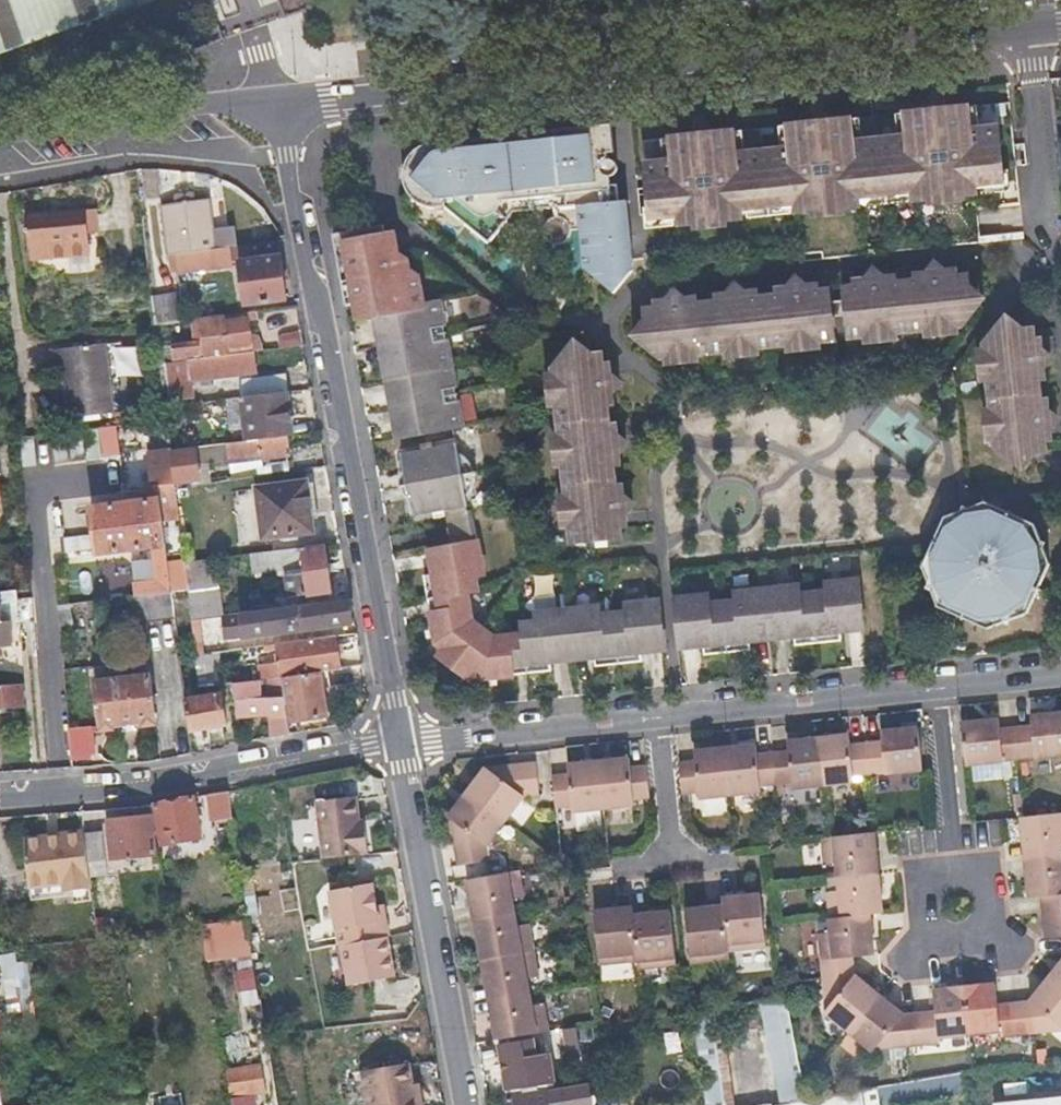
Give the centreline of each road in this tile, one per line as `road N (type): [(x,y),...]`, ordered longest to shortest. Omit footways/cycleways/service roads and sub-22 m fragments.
road 1 (residential): [(279,106),(1060,25)]
road 2 (residential): [(398,738),(279,106)]
road 3 (residential): [(0,798),(141,788),(398,738)]
road 4 (residential): [(467,1104),(398,738)]
road 5 (residential): [(279,106),(129,118),(0,154)]
road 6 (residential): [(938,687),(658,715)]
road 7 (residential): [(658,715),(398,738)]
road 8 (residential): [(955,868),(933,875),(920,894),(921,917),(937,935),(959,939),(980,929),(990,908),(985,885)]
road 9 (residential): [(938,687),(955,868)]
road 10 (residential): [(658,715),(674,860)]
road 11 (residential): [(1060,675),(938,687)]

